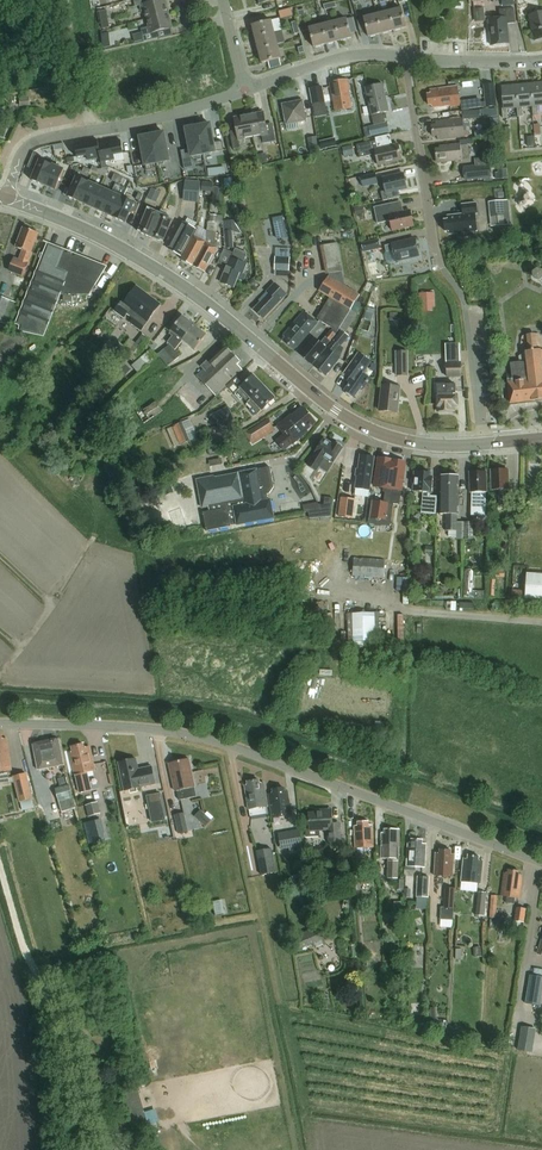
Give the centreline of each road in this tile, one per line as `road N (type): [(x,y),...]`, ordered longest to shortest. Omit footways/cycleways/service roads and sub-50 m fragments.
road 1 (residential): [(541,864),(189,736),(0,725)]
road 2 (tertiary): [(483,446),(420,445),(354,423),(185,289),(100,237),(6,198)]
road 3 (residential): [(483,446),(467,312),(434,242),(403,57)]
road 4 (residential): [(6,198),(20,155),(46,141),(185,112),(245,90)]
road 5 (residential): [(245,90),(356,57),(403,57)]
road 6 (residential): [(403,57),(541,60)]

